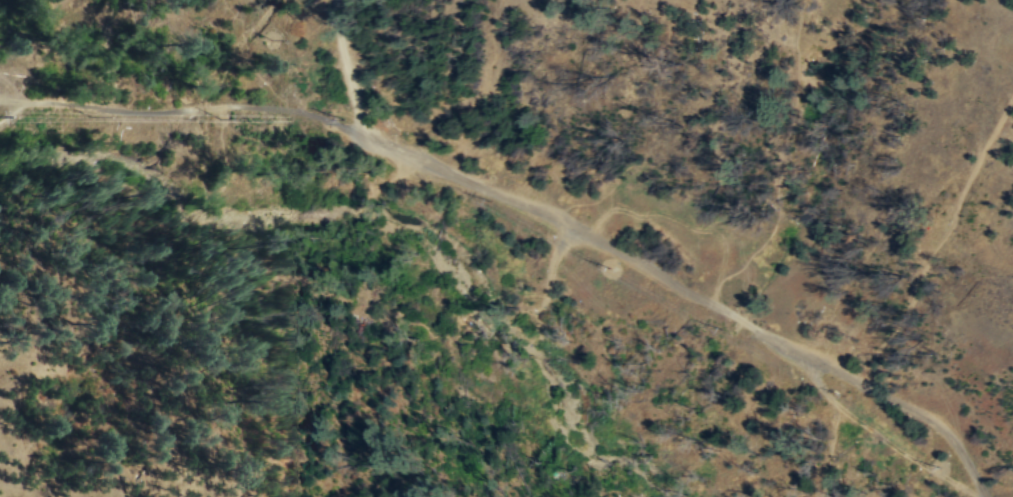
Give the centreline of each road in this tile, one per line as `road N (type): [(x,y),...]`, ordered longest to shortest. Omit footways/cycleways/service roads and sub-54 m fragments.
road 1 (track): [(362,130),(270,107),(127,112),(0,97)]
road 2 (track): [(1012,95),(865,385)]
road 3 (track): [(1008,0),(983,65),(990,105),(983,149)]
road 4 (track): [(821,363),(836,428),(822,496)]

